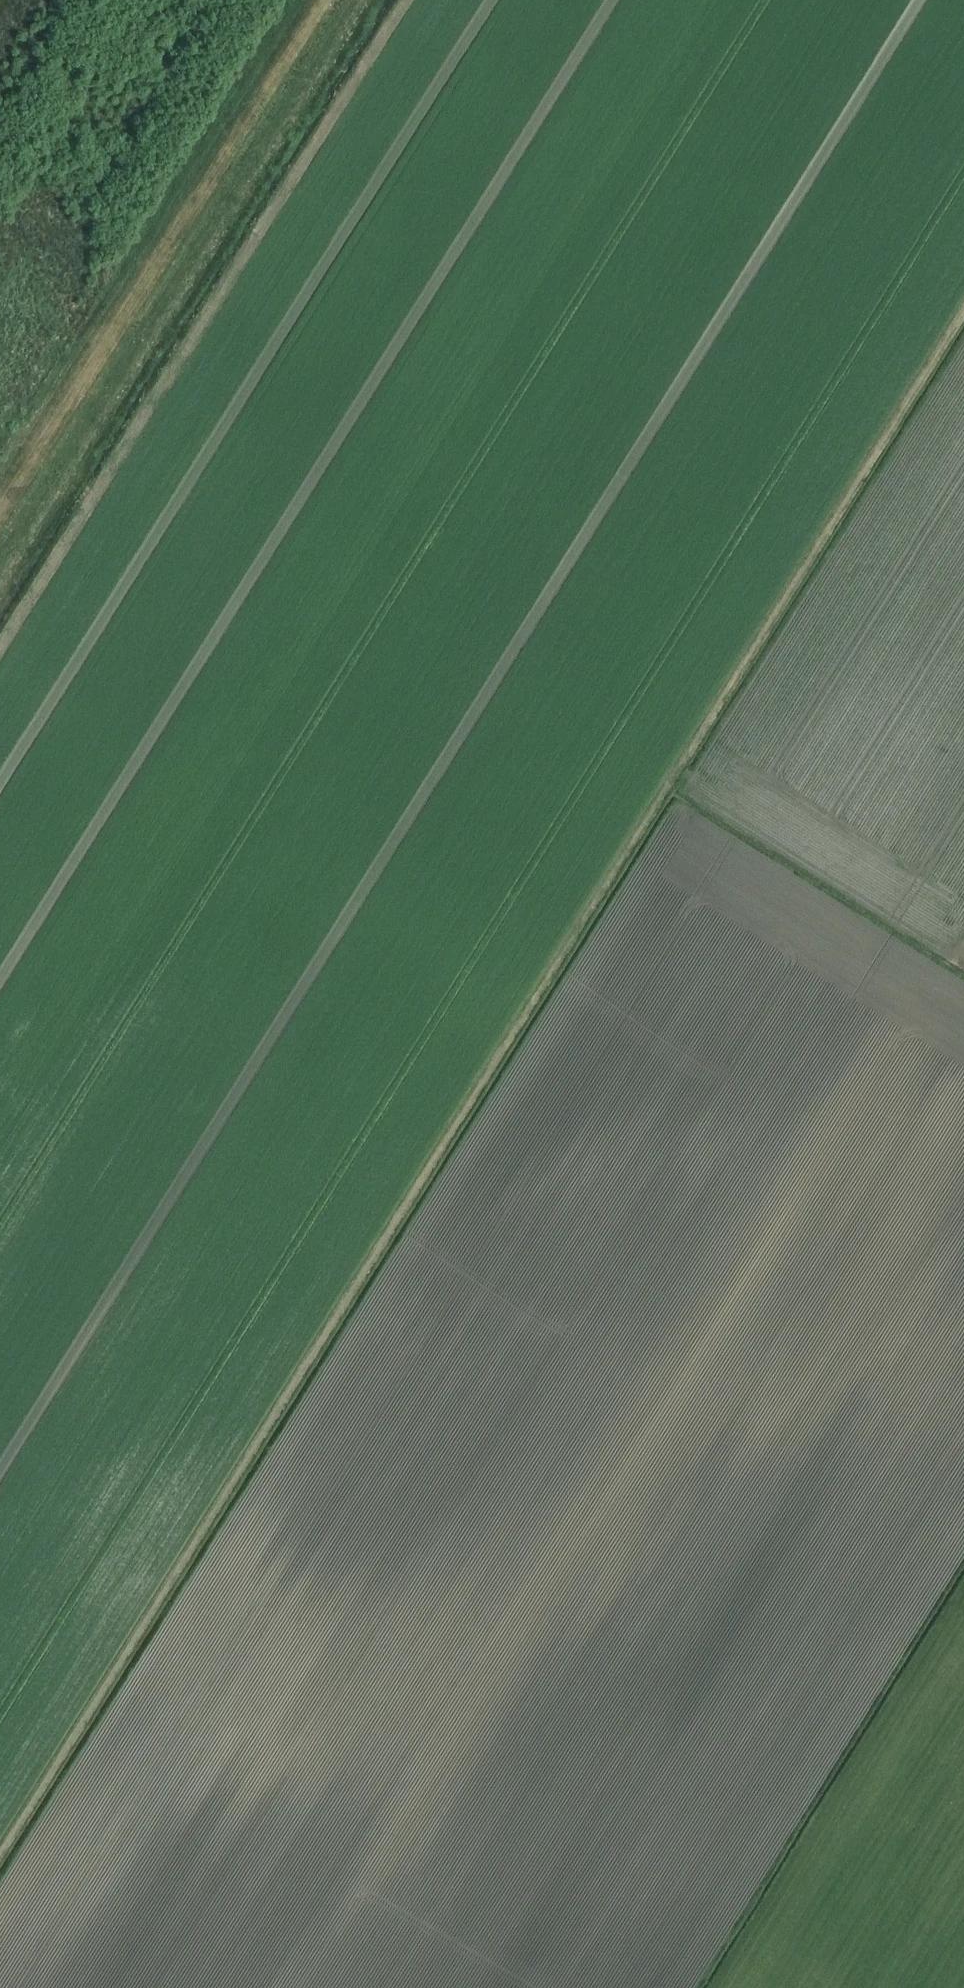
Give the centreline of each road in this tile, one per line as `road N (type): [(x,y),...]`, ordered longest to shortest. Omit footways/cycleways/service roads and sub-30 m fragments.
road 1 (track): [(410,0),(0,658)]

